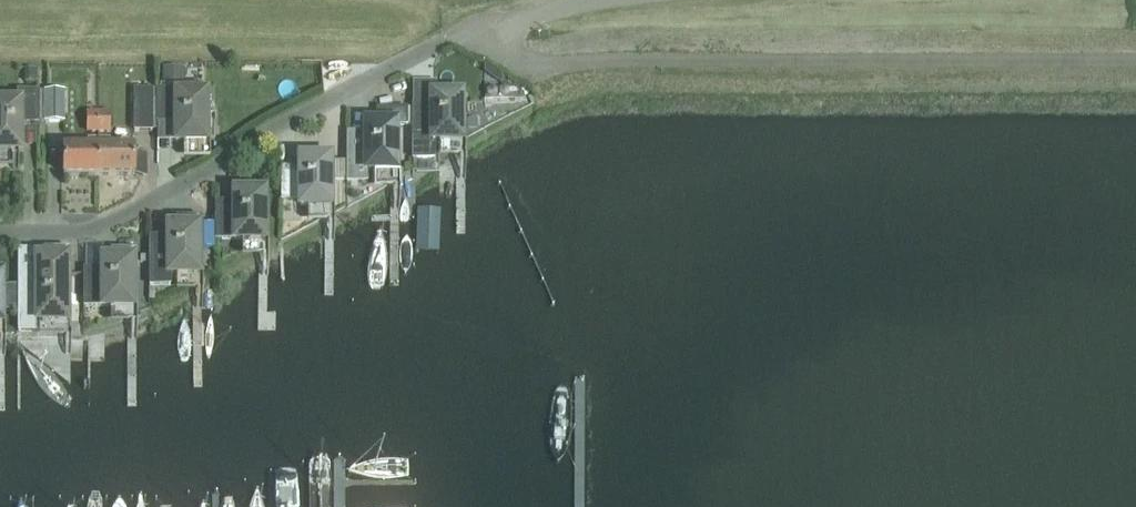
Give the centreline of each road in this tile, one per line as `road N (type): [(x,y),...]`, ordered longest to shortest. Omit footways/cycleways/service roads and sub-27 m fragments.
road 1 (unclassified): [(1135,60),(607,60),(528,68),(497,32),(598,0)]
road 2 (residential): [(0,233),(92,230),(420,53)]

